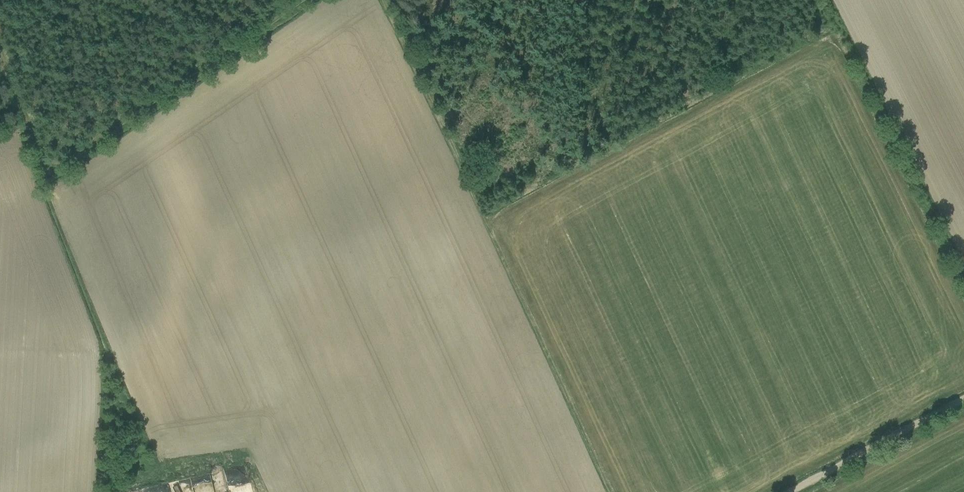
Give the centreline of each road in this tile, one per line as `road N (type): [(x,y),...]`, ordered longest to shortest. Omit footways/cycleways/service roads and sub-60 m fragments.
road 1 (track): [(0,129),(29,126),(49,173),(303,0)]

